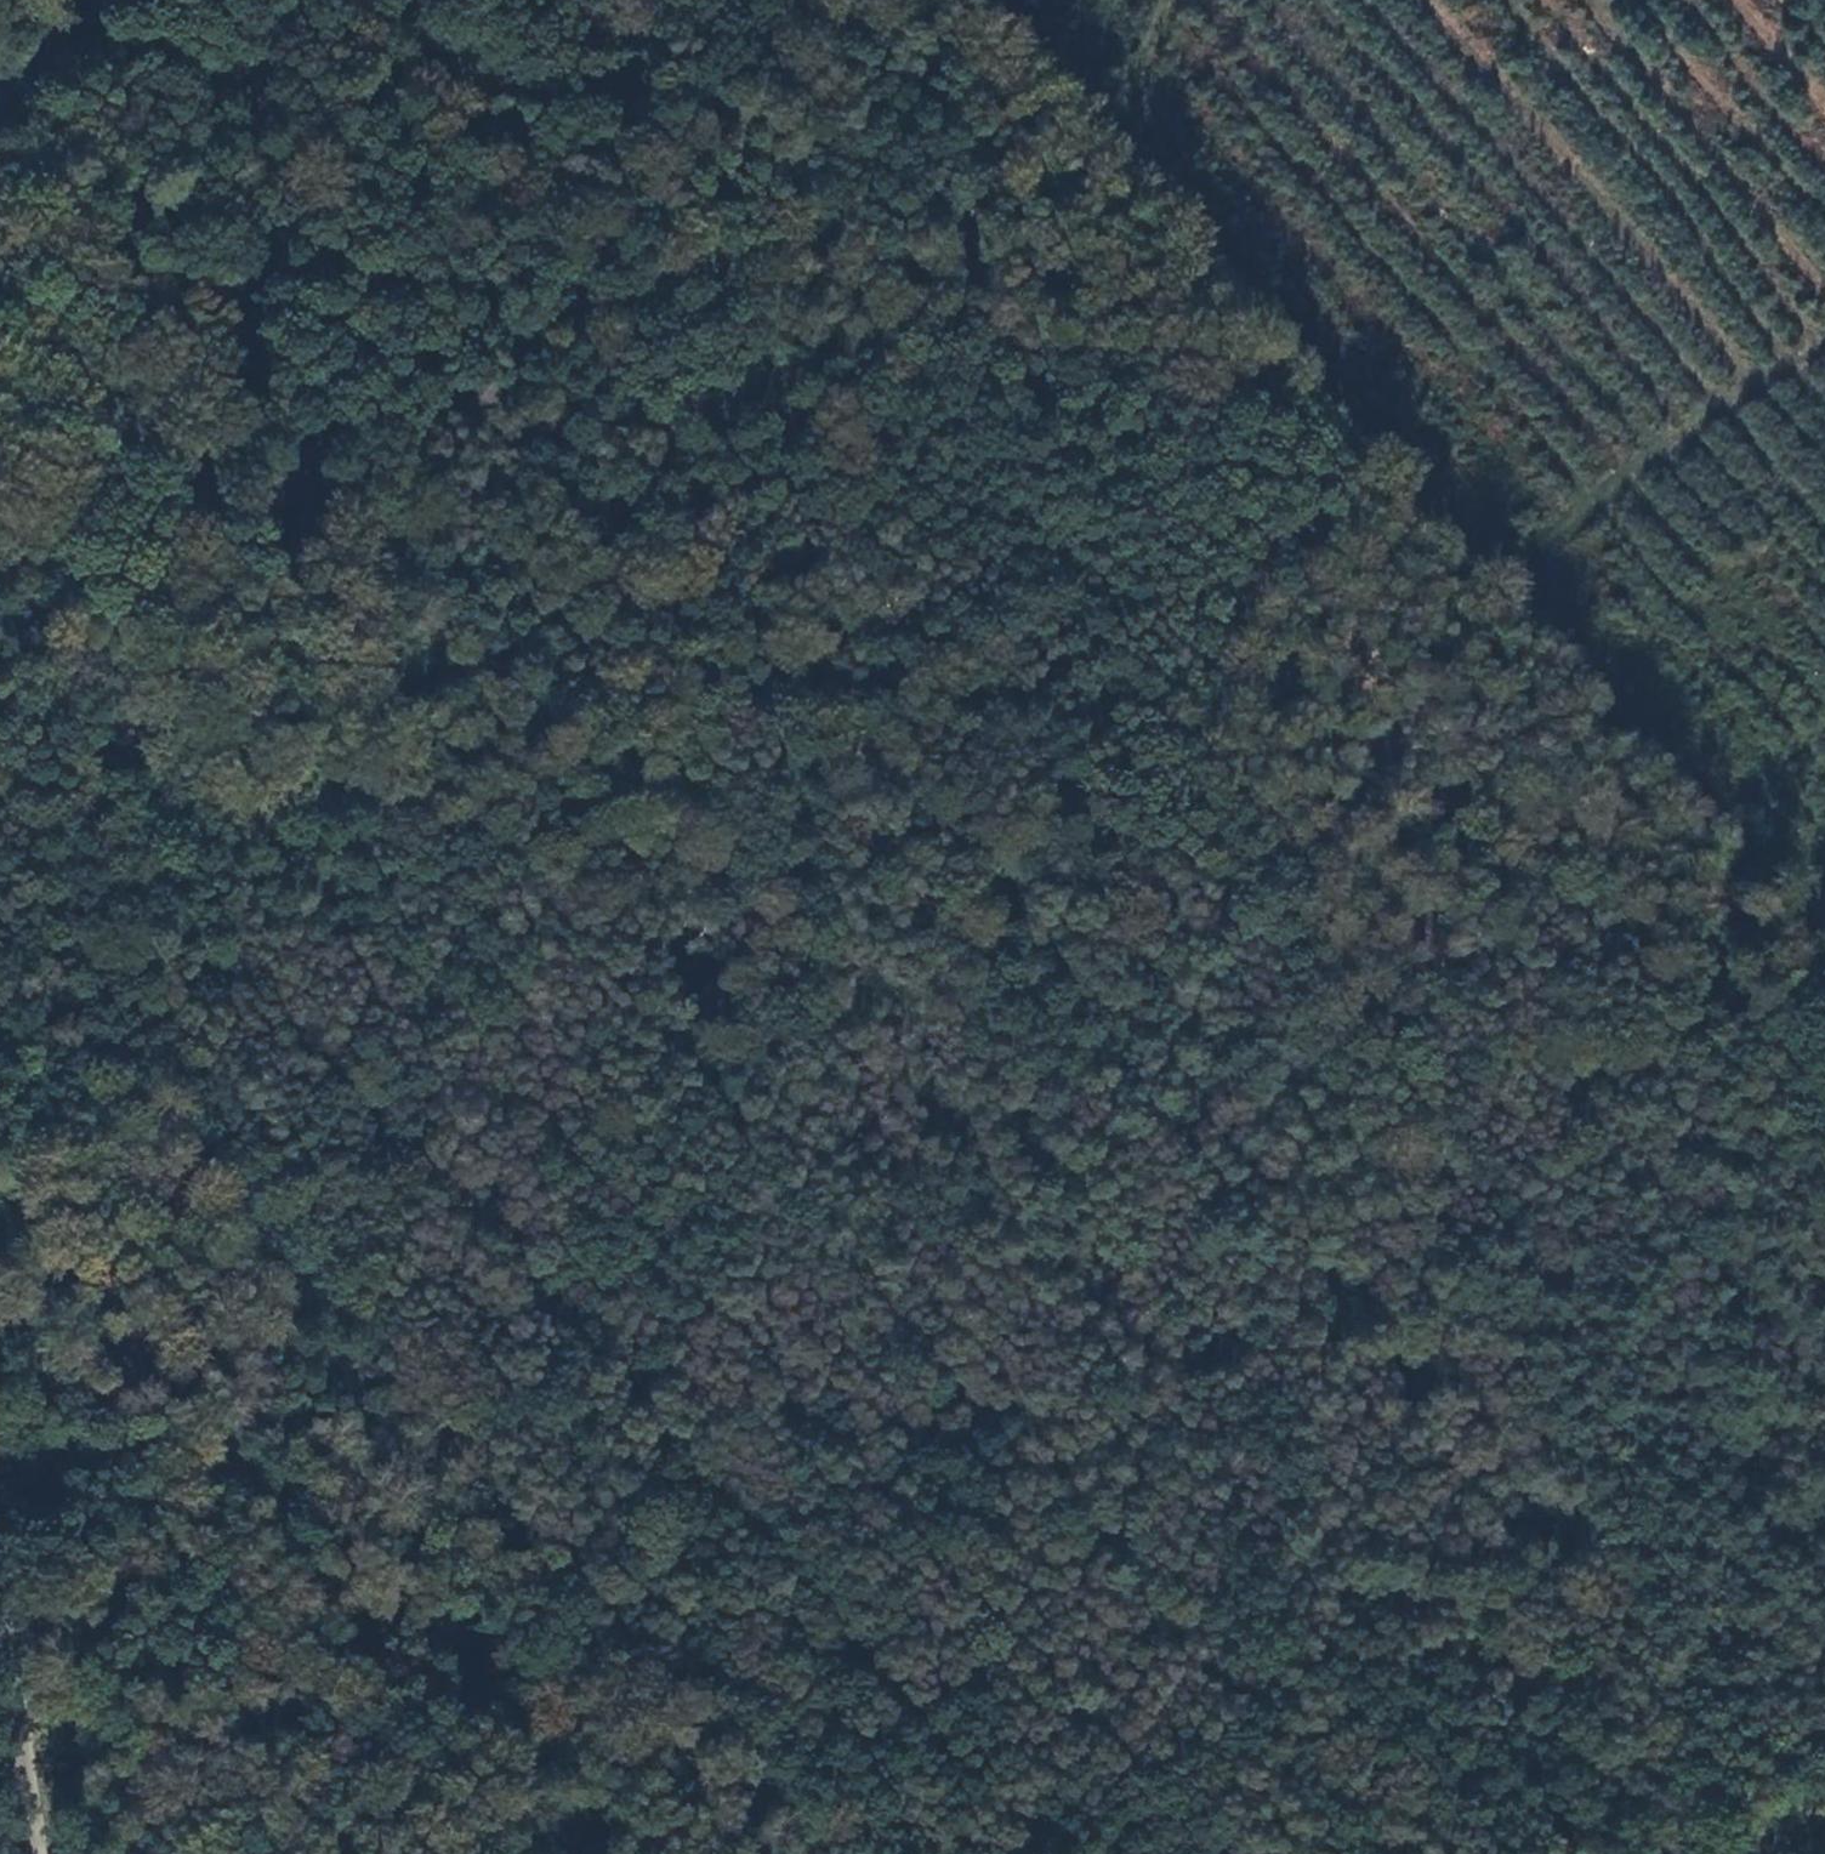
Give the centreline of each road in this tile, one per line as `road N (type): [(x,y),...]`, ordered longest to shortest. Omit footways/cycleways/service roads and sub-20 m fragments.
road 1 (track): [(0,1603),(34,1853)]
road 2 (track): [(103,0),(0,102)]

